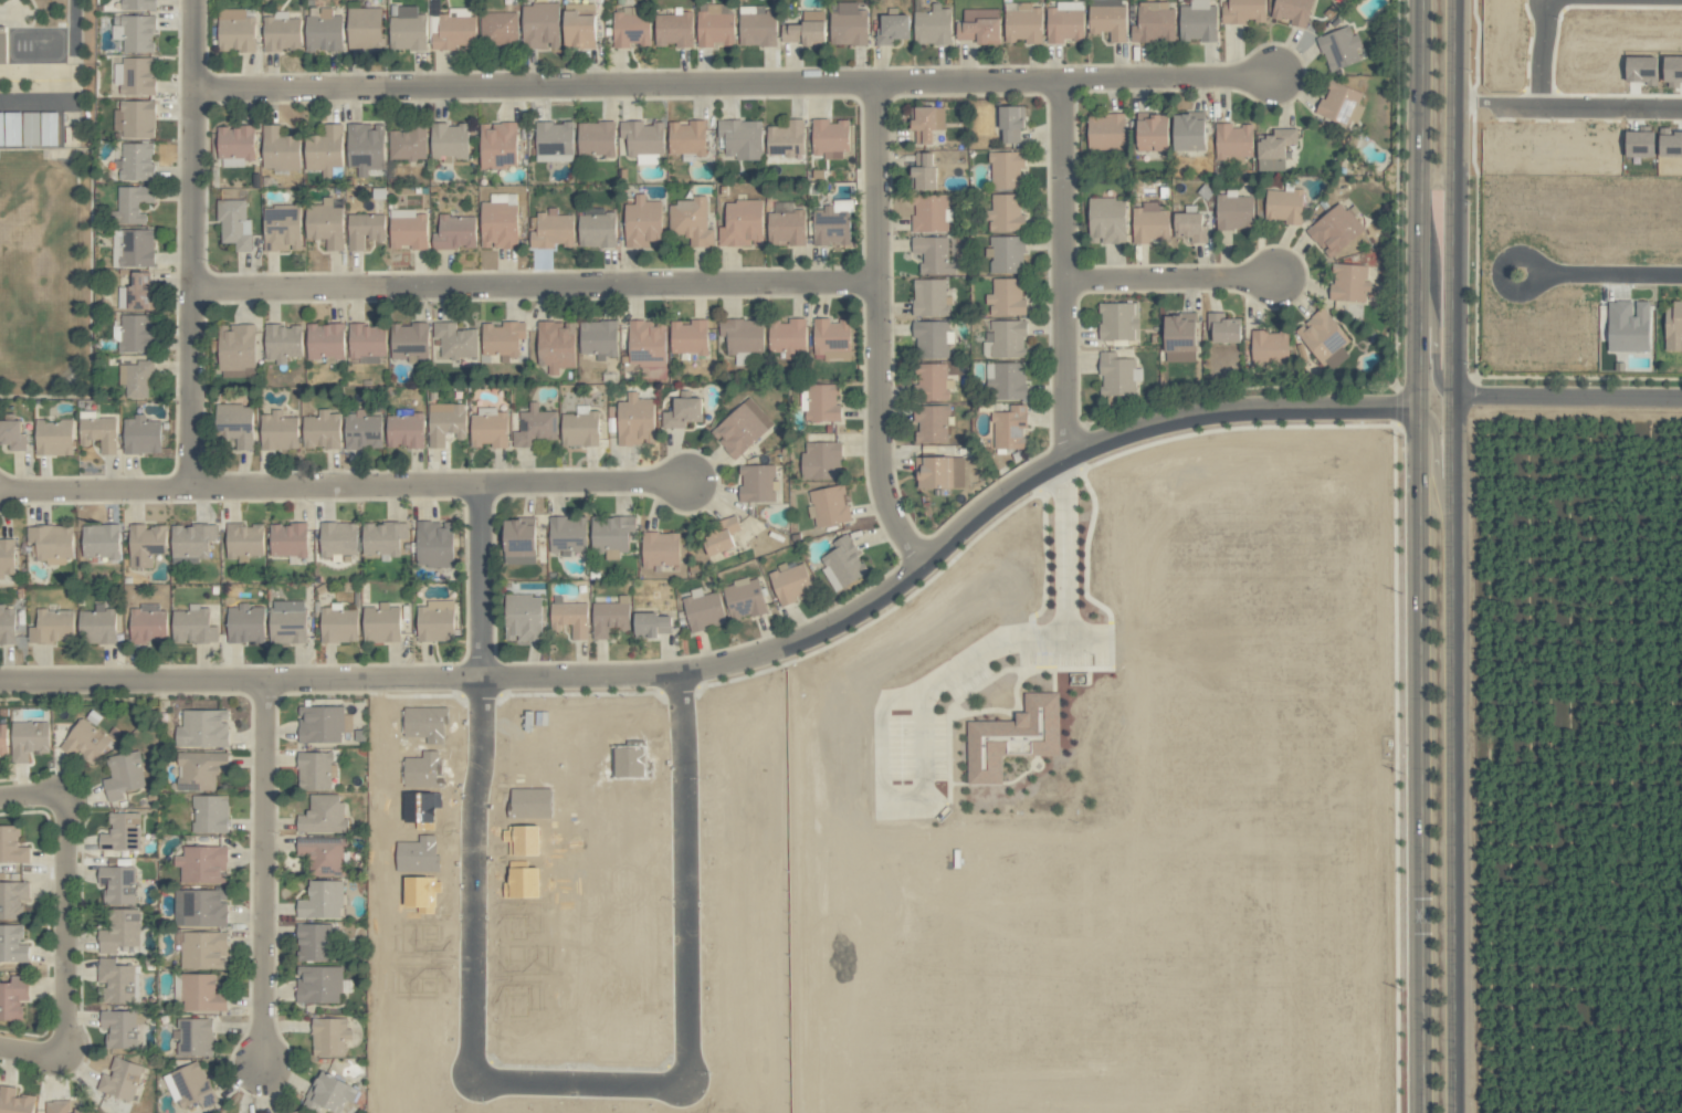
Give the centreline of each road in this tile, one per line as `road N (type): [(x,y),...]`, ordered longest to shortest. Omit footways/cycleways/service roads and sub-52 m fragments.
road 1 (residential): [(0,681),(690,672),(789,645),(855,613),(1011,491),(1133,432),(1220,413),(1421,407)]
road 2 (secondary): [(1454,1112),(1455,0)]
road 3 (secondary): [(1423,0),(1423,1112)]
road 4 (residential): [(1275,76),(196,88)]
road 5 (residential): [(477,678),(470,1077),(680,1086),(688,1074),(679,673)]
road 6 (residential): [(879,280),(193,287)]
road 7 (residential): [(876,82),(882,471),(886,501),(925,564)]
road 8 (residential): [(195,0),(192,487)]
road 9 (residential): [(267,681),(264,1062)]
road 10 (residential): [(1068,458),(1064,80)]
road 11 (residential): [(482,484),(192,487)]
road 12 (residential): [(64,1056),(67,796)]
road 13 (residential): [(1451,403),(1681,403)]
road 14 (residential): [(1681,111),(1454,108)]
road 15 (residential): [(1276,277),(1065,279)]
road 16 (residential): [(690,482),(482,484)]
road 17 (residential): [(483,678),(482,484)]
road 18 (residential): [(0,490),(192,487)]
road 19 (residential): [(1552,275),(1516,258),(1500,270),(1508,292),(1522,294),(1552,275)]
road 20 (residential): [(1681,277),(1552,275)]
road 21 (secondary): [(1452,523),(1437,477),(1432,413),(1421,407)]
road 22 (secondary): [(1421,288),(1437,381),(1451,403)]

